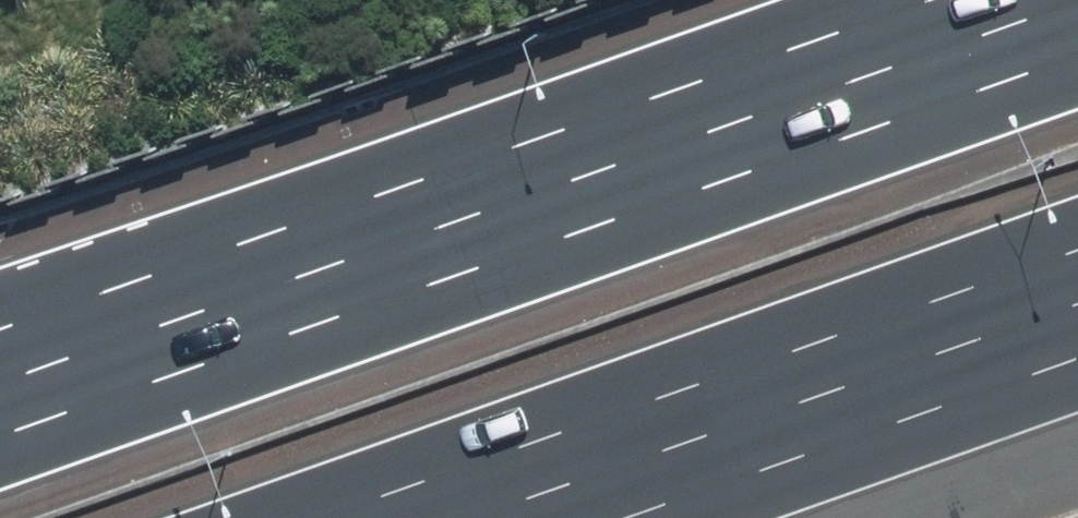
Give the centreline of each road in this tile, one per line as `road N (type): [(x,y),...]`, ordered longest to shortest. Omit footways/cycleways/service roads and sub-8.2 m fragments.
road 1 (motorway): [(0,439),(1077,56)]
road 2 (motorway): [(1077,250),(326,517)]

